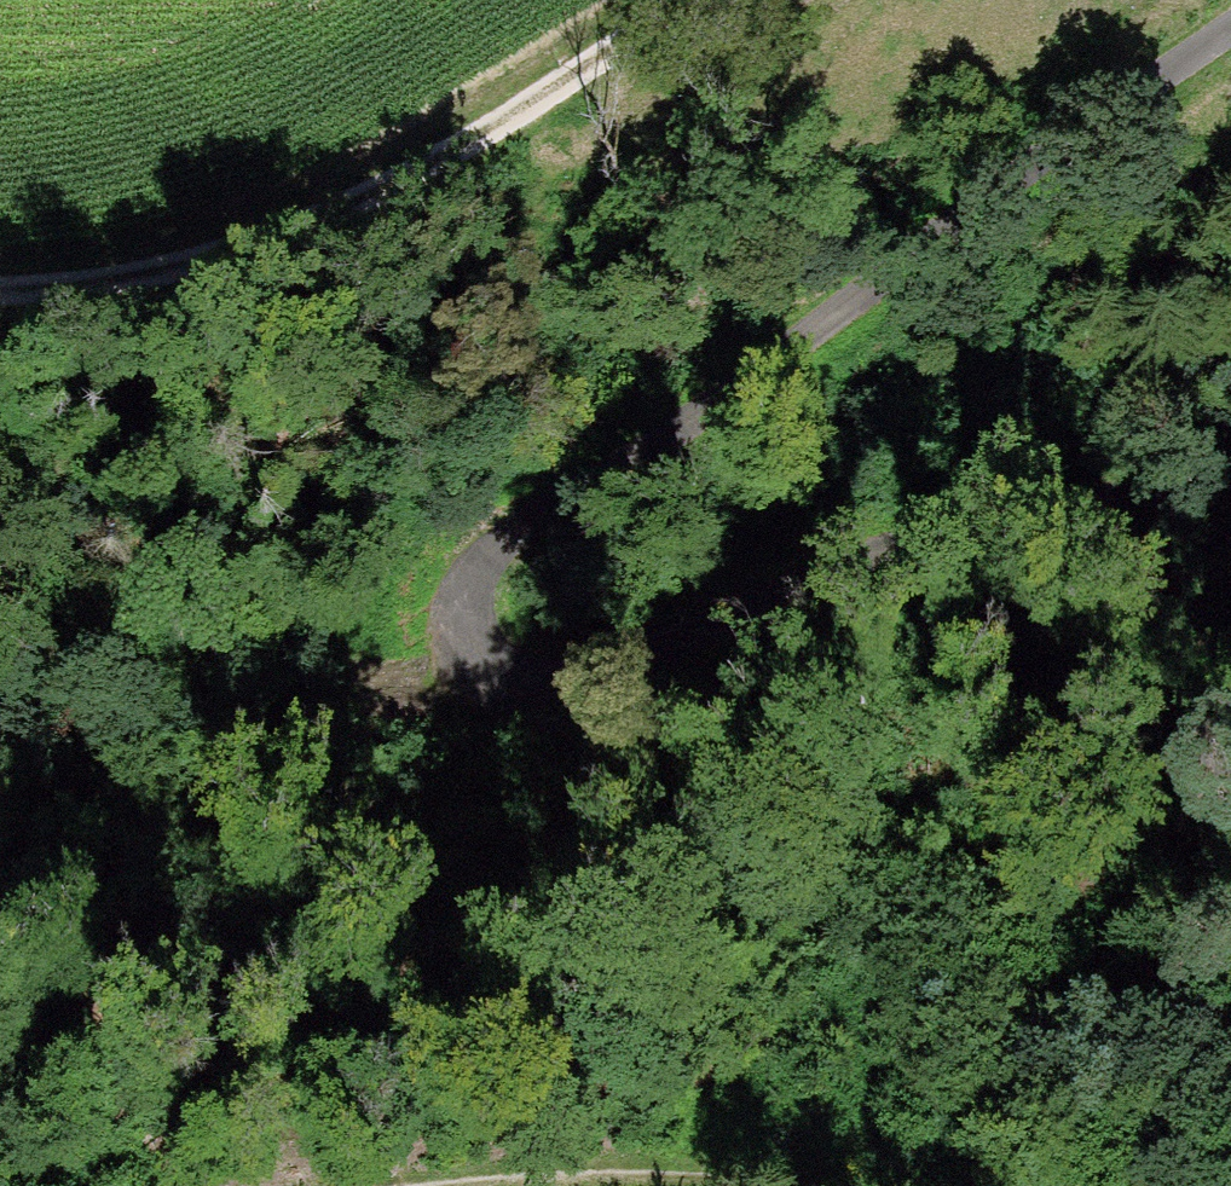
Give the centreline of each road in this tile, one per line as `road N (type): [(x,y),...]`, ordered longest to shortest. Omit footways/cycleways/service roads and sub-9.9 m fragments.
road 1 (residential): [(1230,472),(907,539),(579,675),(545,681),(498,667),(474,622),(486,573),(532,525),(1230,37)]
road 2 (track): [(0,264),(75,272),(387,183),(666,0)]
road 3 (track): [(459,1185),(535,1176),(740,1185)]

